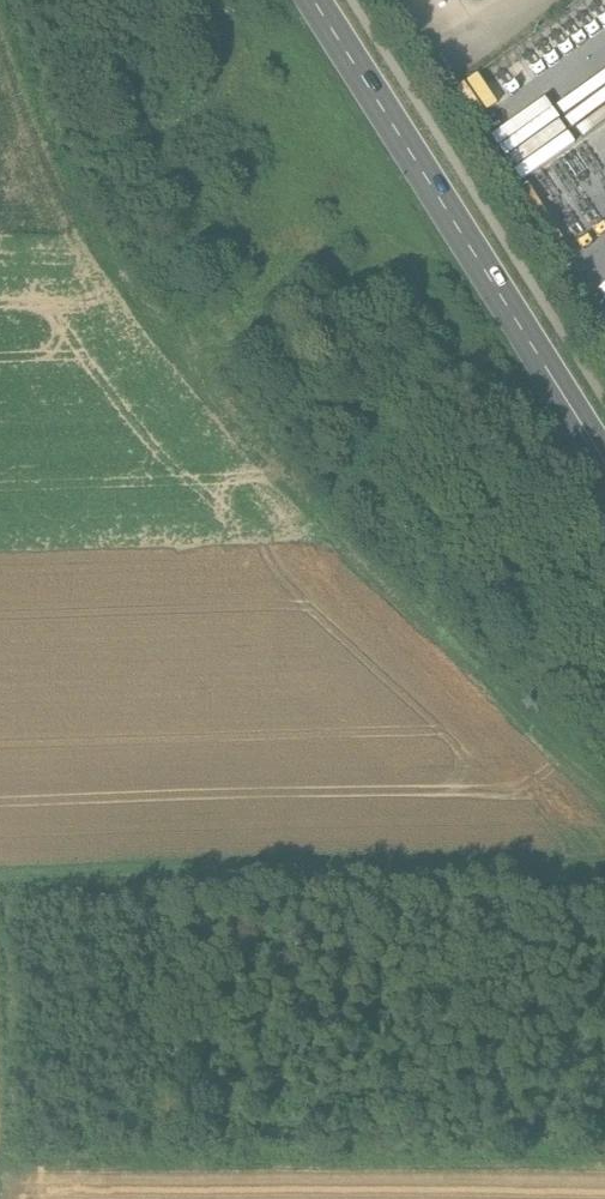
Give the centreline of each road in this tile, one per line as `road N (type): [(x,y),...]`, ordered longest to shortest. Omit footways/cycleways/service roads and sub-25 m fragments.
road 1 (track): [(604,785),(335,532),(170,349)]
road 2 (track): [(0,869),(178,862),(604,867)]
road 3 (secondary): [(311,0),(604,464)]

